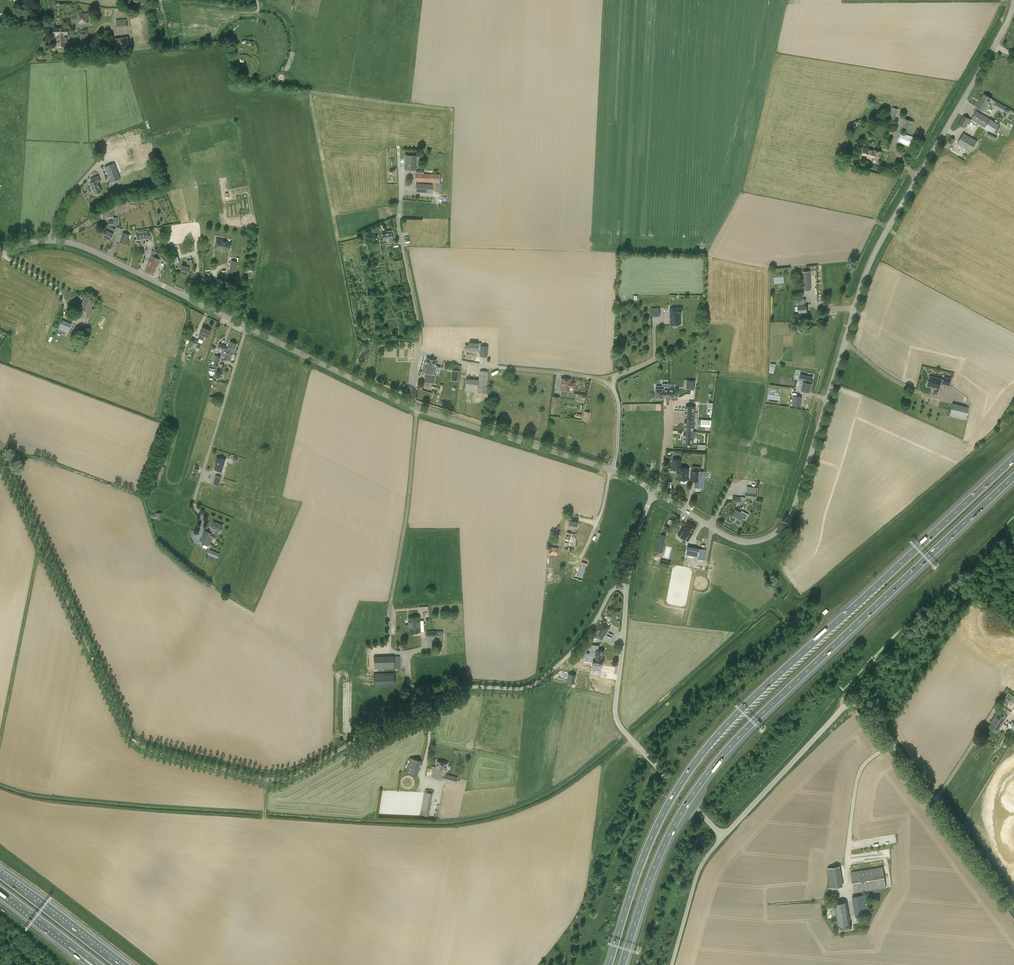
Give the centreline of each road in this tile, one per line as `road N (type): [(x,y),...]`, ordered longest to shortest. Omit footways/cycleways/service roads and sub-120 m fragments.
road 1 (unclassified): [(656,492),(737,541),(781,529),(798,499),(865,278),(1013,3)]
road 2 (motorway): [(1013,457),(704,751),(652,838),(609,964)]
road 3 (motorway): [(622,964),(658,858),(722,756),(760,710),(1013,474)]
road 4 (track): [(0,457),(120,717),(144,746),(275,779),(412,711)]
road 5 (unclassified): [(1013,904),(863,705),(842,708),(723,837)]
road 6 (unclassified): [(723,837),(617,720),(627,587)]
road 7 (unclassified): [(613,470),(620,404),(600,377),(419,352)]
road 8 (unclassified): [(247,324),(71,243),(30,240),(0,251)]
road 9 (unclassified): [(439,697),(464,687),(537,683),(581,644),(612,589),(627,587)]
road 10 (unclassified): [(613,470),(417,409)]
road 11 (unclassified): [(201,516),(197,491),(247,324)]
road 12 (unclassified): [(390,606),(417,409)]
road 13 (unclassified): [(413,407),(247,324)]
road 14 (motorway): [(118,964),(0,875)]
road 15 (unclassified): [(672,964),(700,868),(723,837)]
road 16 (unclassified): [(419,352),(399,223)]

